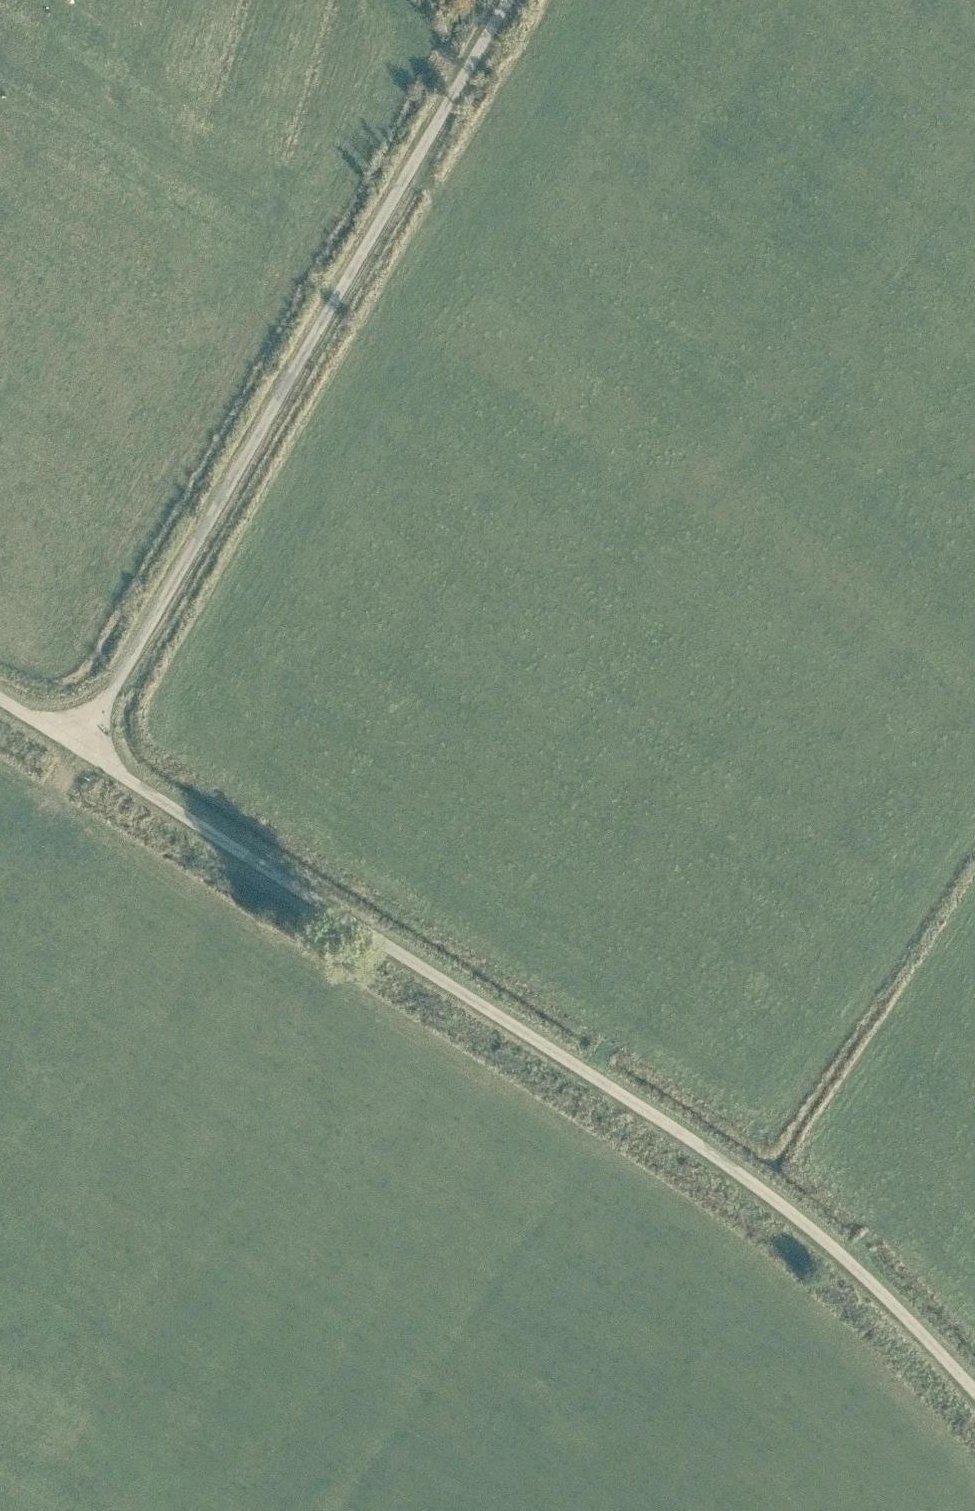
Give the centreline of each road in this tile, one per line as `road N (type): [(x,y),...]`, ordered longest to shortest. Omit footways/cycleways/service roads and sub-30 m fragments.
road 1 (unclassified): [(88,737),(769,1188),(974,1390)]
road 2 (unclassified): [(510,0),(88,737)]

